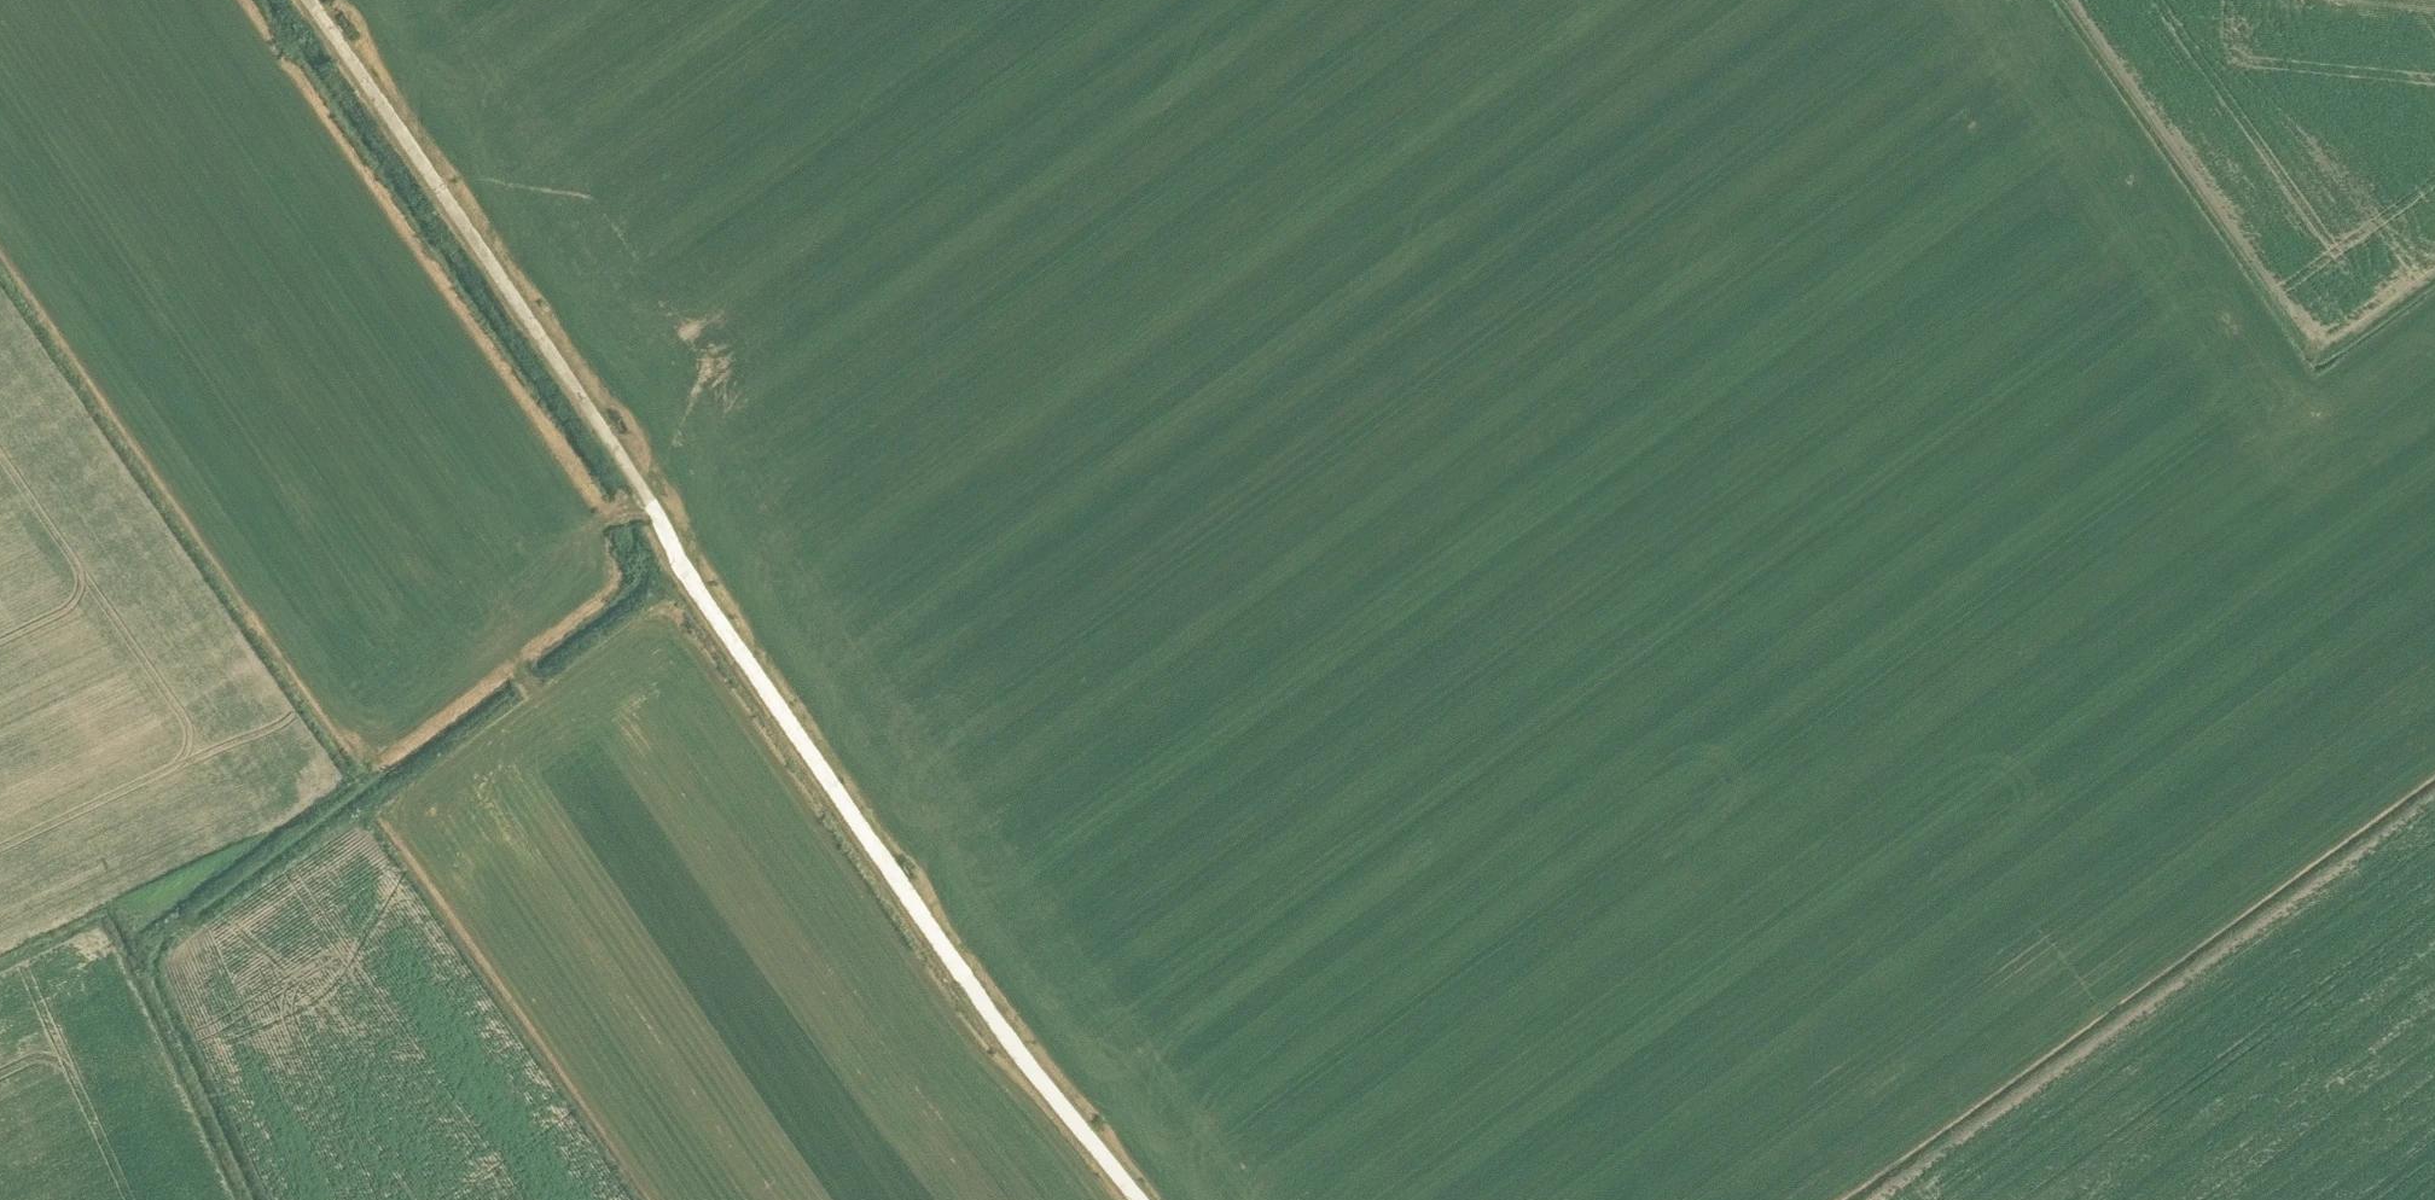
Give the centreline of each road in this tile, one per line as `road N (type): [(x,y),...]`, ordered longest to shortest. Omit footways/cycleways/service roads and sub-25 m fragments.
road 1 (track): [(309,0),(953,964),(1138,1199)]

